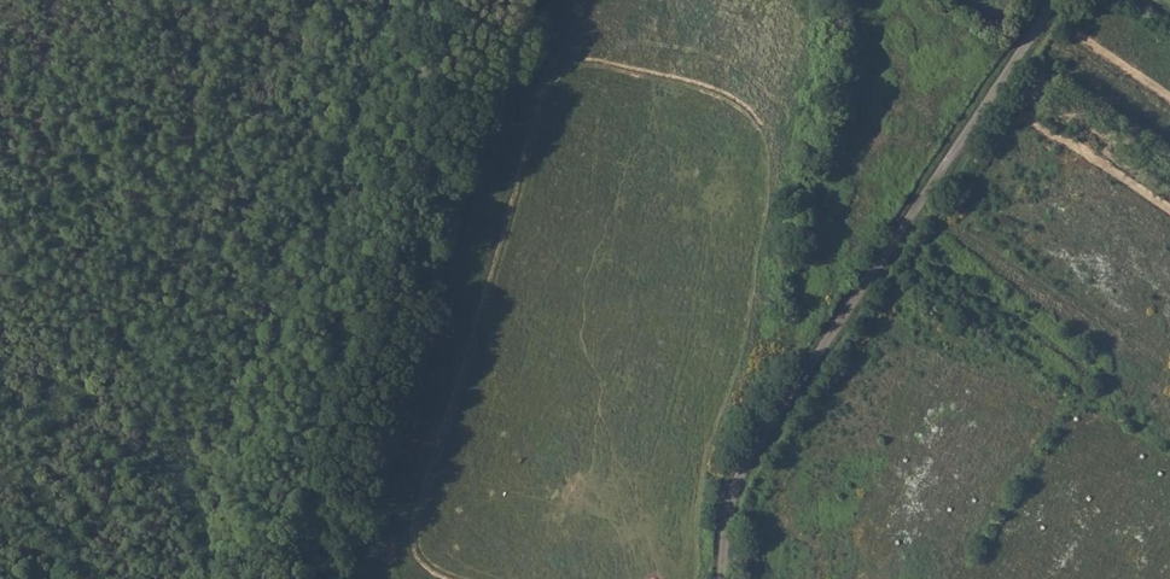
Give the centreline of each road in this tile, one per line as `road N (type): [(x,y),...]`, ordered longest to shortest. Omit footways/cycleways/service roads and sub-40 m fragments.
road 1 (unclassified): [(1056,0),(741,470),(722,578)]
road 2 (track): [(336,578),(404,445),(537,0)]

